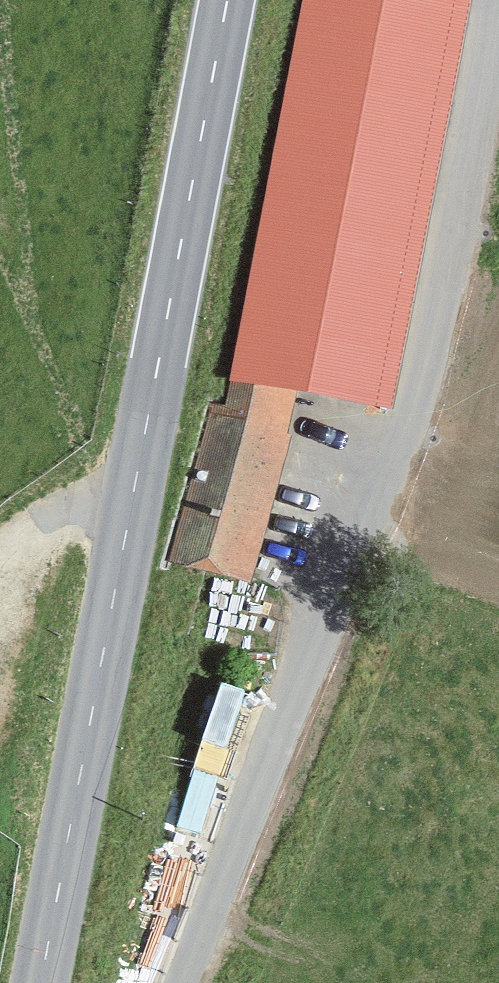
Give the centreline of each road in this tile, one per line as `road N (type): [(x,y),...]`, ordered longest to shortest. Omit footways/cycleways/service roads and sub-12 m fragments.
road 1 (unclassified): [(488,0),(430,402),(185,982)]
road 2 (secondary): [(43,982),(233,0)]

